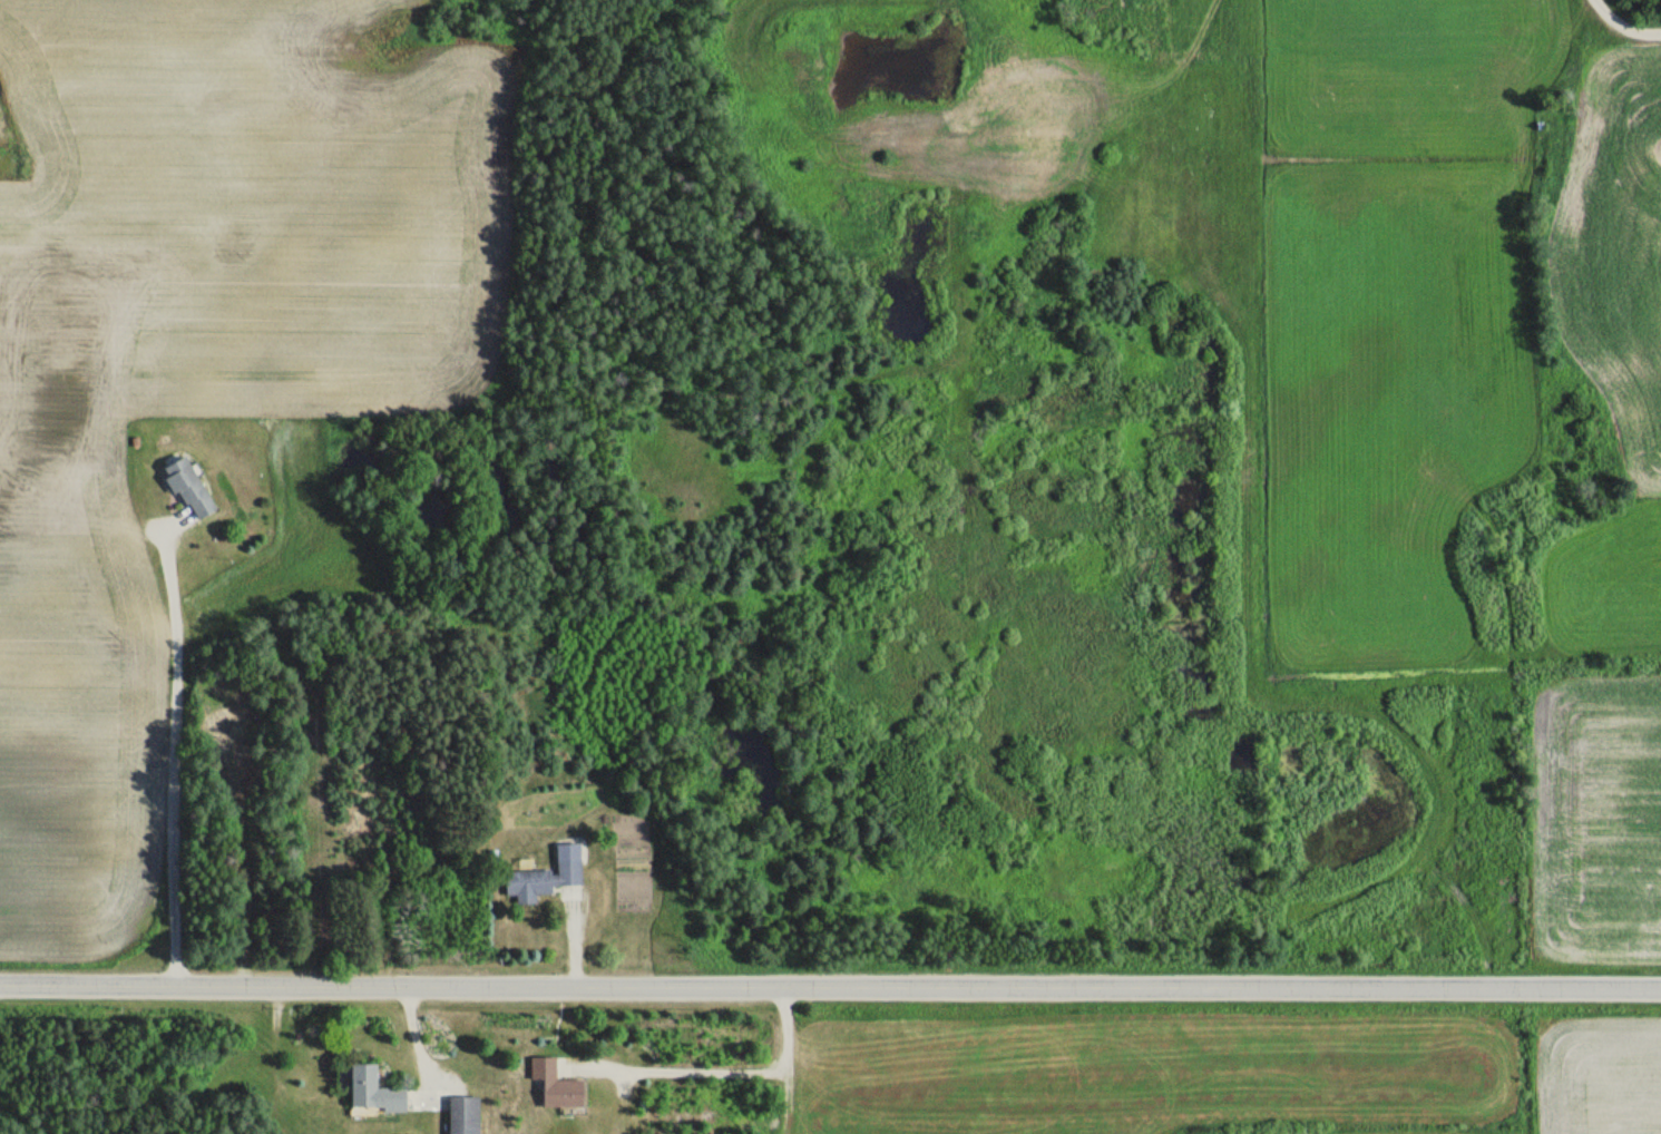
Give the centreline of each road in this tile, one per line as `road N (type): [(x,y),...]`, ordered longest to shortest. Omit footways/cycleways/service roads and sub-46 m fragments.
road 1 (residential): [(1660,985),(0,973)]

